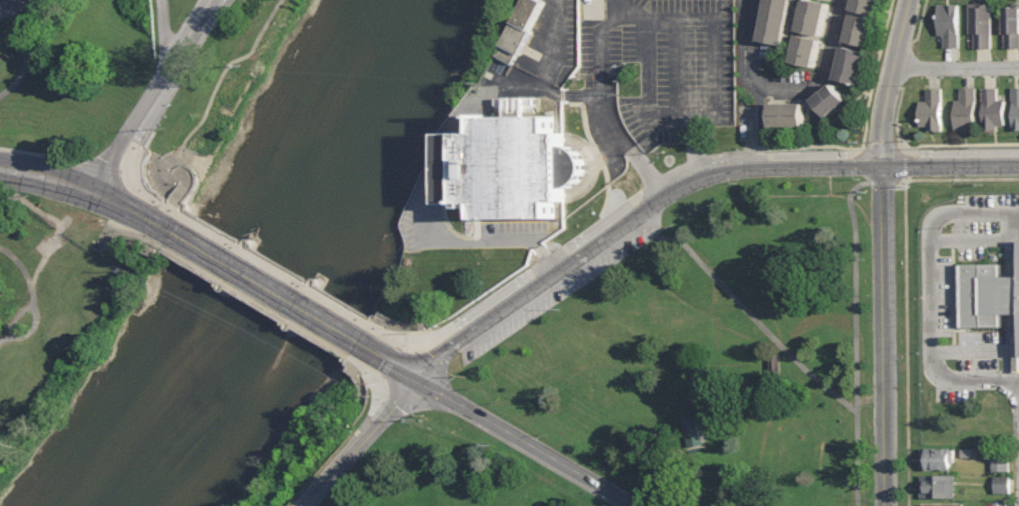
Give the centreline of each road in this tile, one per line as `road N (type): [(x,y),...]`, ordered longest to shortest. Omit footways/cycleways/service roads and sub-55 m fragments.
road 1 (secondary): [(879,166),(883,505)]
road 2 (secondary): [(879,166),(718,172),(670,192),(604,238)]
road 3 (secondary): [(415,378),(636,505)]
road 4 (secondary): [(604,238),(442,350),(415,378)]
road 5 (tertiary): [(100,197),(104,168),(211,0)]
road 6 (residential): [(879,166),(880,124),(909,0)]
road 7 (residential): [(305,505),(415,378)]
road 8 (residential): [(817,83),(775,89),(756,77),(754,0)]
road 9 (secondary): [(1018,162),(879,166)]
road 10 (residential): [(1018,63),(894,65)]

